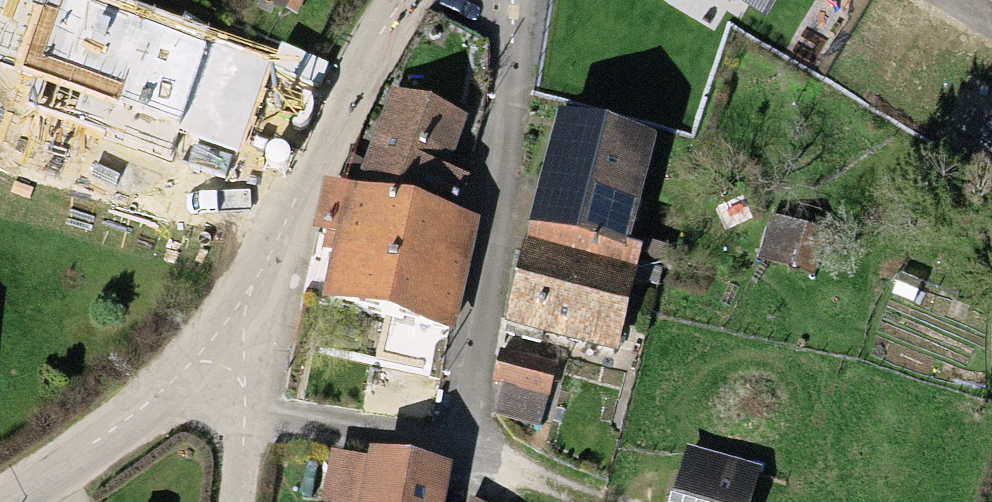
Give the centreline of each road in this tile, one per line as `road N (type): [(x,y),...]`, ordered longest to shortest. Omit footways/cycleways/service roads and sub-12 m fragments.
road 1 (track): [(509,0),(509,58),(455,447),(240,415)]
road 2 (residential): [(400,0),(345,86),(236,302),(183,377),(104,444),(9,501)]
road 3 (track): [(236,302),(236,501)]

